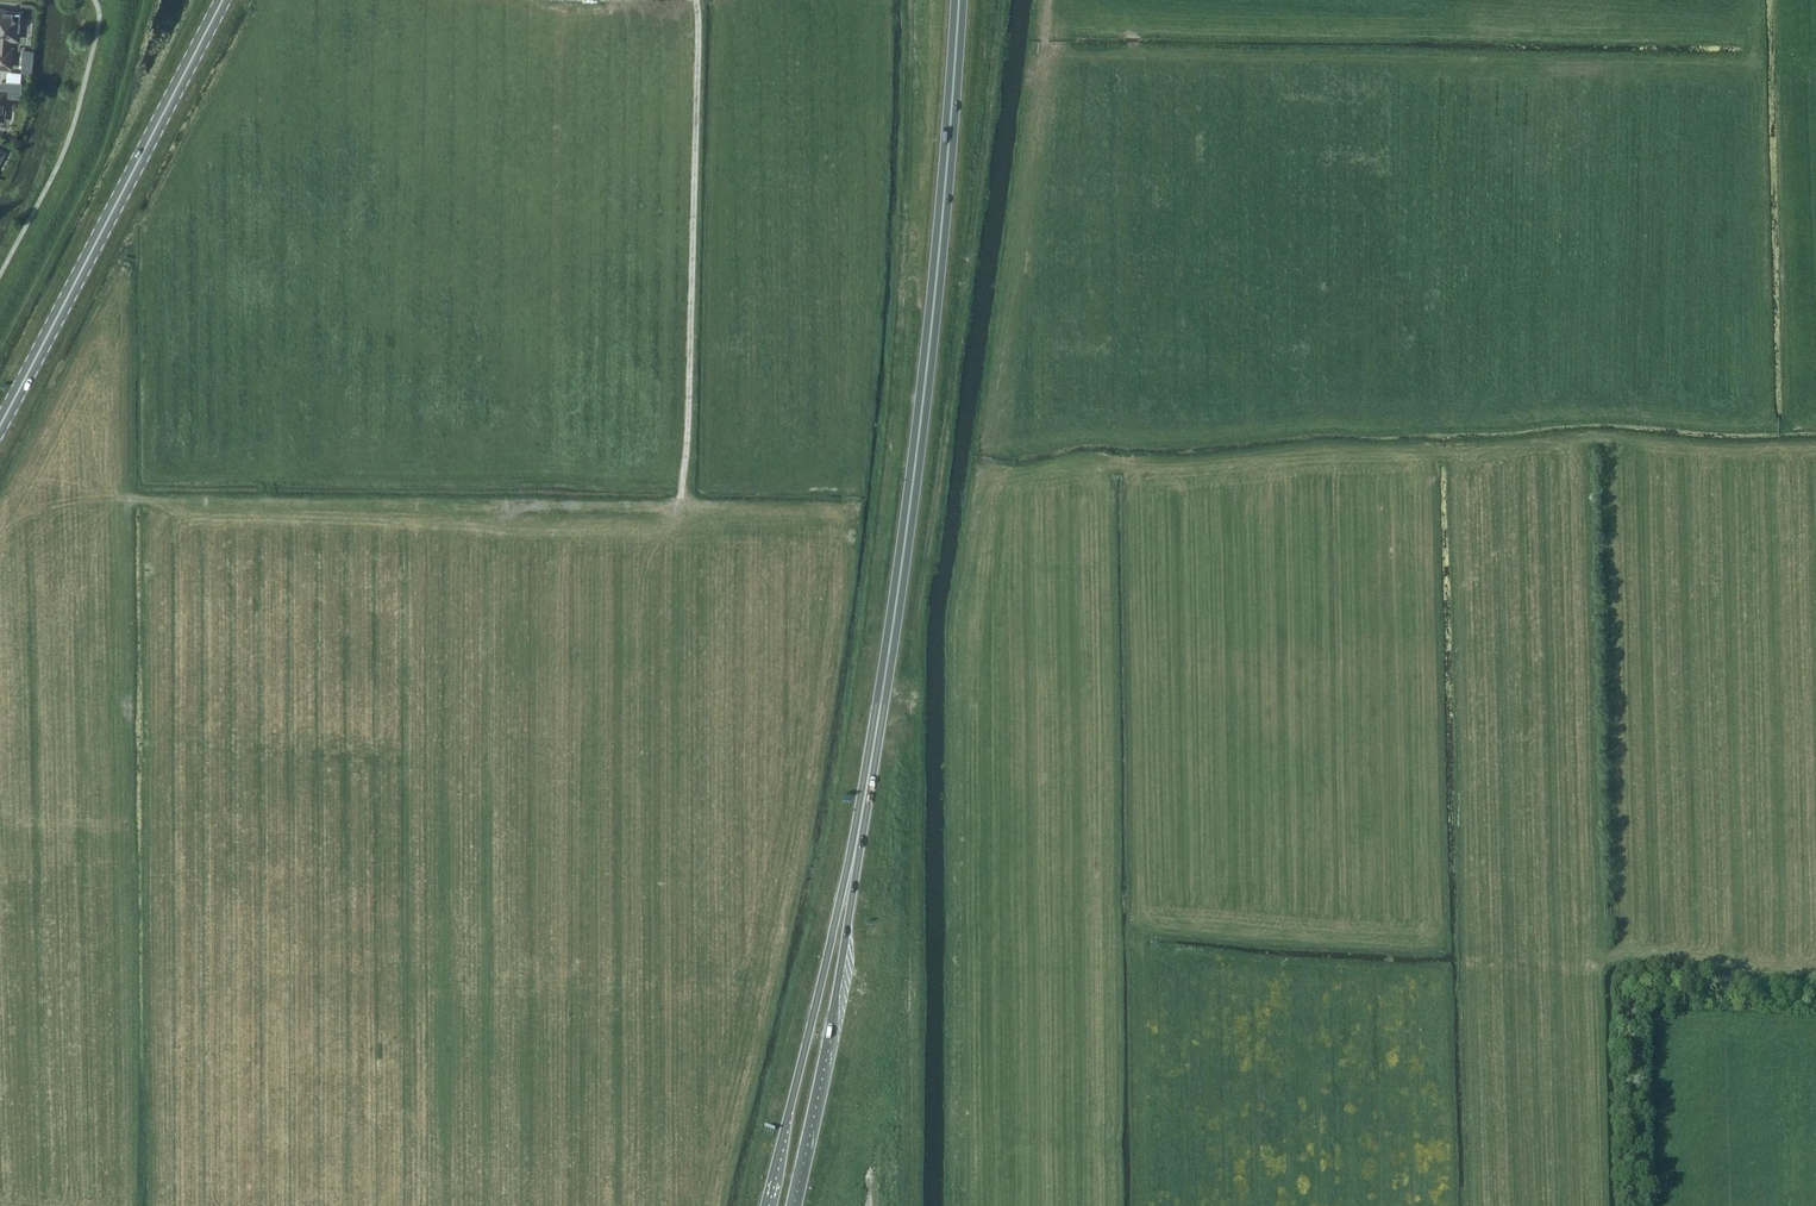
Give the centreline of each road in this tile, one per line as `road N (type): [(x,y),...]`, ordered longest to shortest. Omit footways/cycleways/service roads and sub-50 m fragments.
road 1 (trunk): [(957,0),(944,196),(893,640),(850,877)]
road 2 (secondary): [(224,0),(0,422)]
road 3 (trunk): [(850,877),(768,1205)]
road 4 (trunk): [(793,1205),(846,937),(850,877)]

